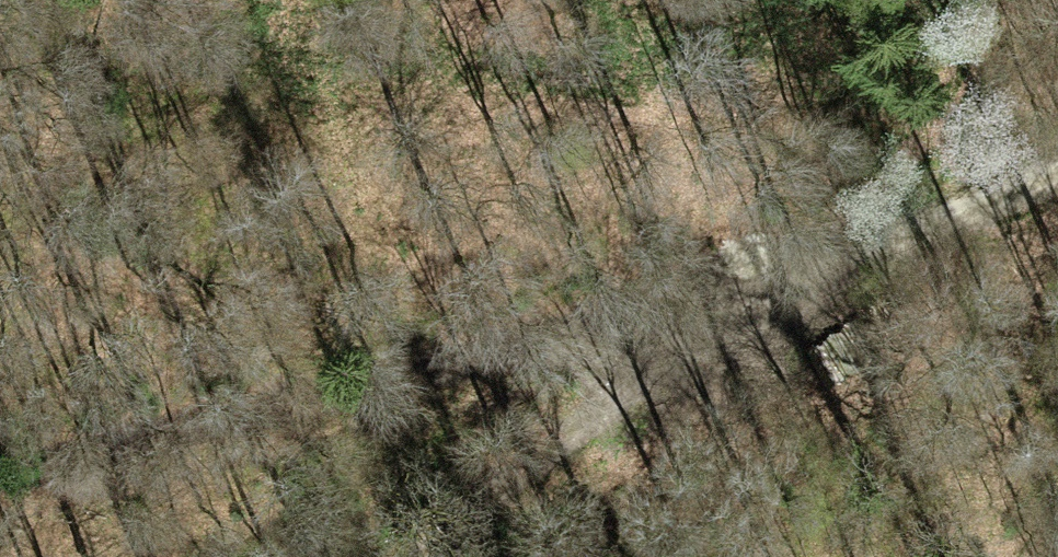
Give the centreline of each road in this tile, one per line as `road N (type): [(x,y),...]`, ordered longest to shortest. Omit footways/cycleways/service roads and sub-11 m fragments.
road 1 (track): [(1057,164),(987,187),(878,248),(490,364),(0,481)]
road 2 (track): [(878,248),(677,367),(469,509),(418,556)]

